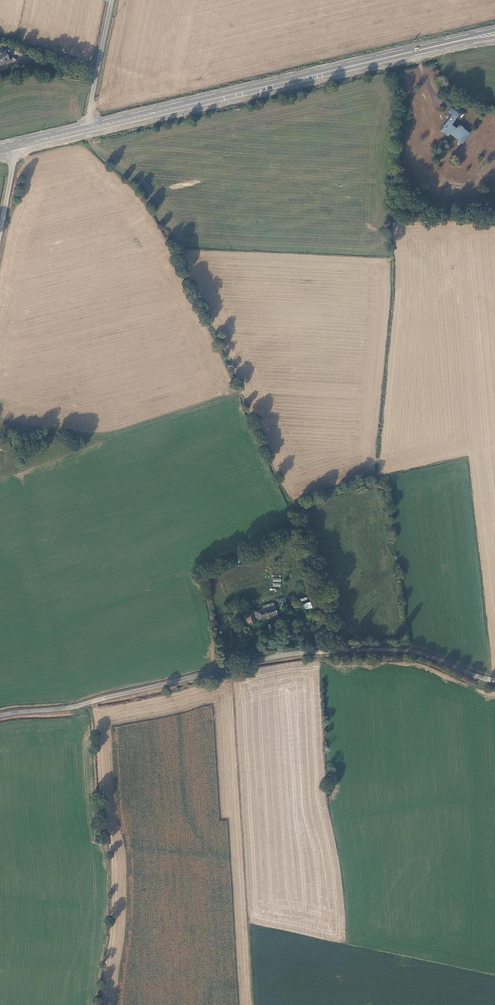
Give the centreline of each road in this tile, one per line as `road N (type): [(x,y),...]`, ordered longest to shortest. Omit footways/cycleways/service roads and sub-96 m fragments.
road 1 (unclassified): [(494,680),(415,652),(325,650),(0,715)]
road 2 (secondary): [(90,128),(494,32)]
road 3 (unclassified): [(112,0),(90,128)]

